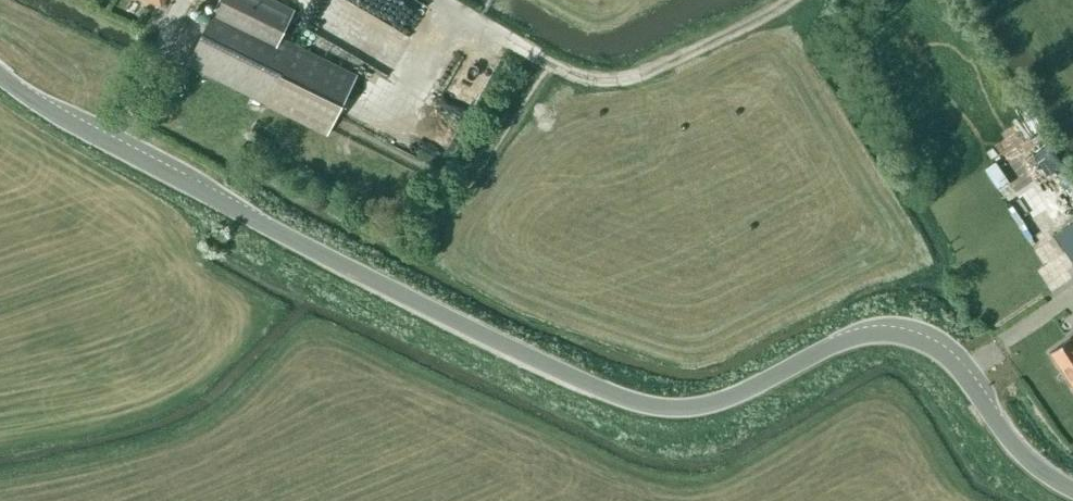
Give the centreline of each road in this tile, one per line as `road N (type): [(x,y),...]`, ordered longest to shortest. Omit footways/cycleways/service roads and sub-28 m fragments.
road 1 (tertiary): [(1072,492),(1024,458),(952,364),(913,338),(847,339),(734,397),(647,406),(321,255),(0,77)]
road 2 (track): [(431,0),(581,78),(618,81),(648,74),(791,0)]

